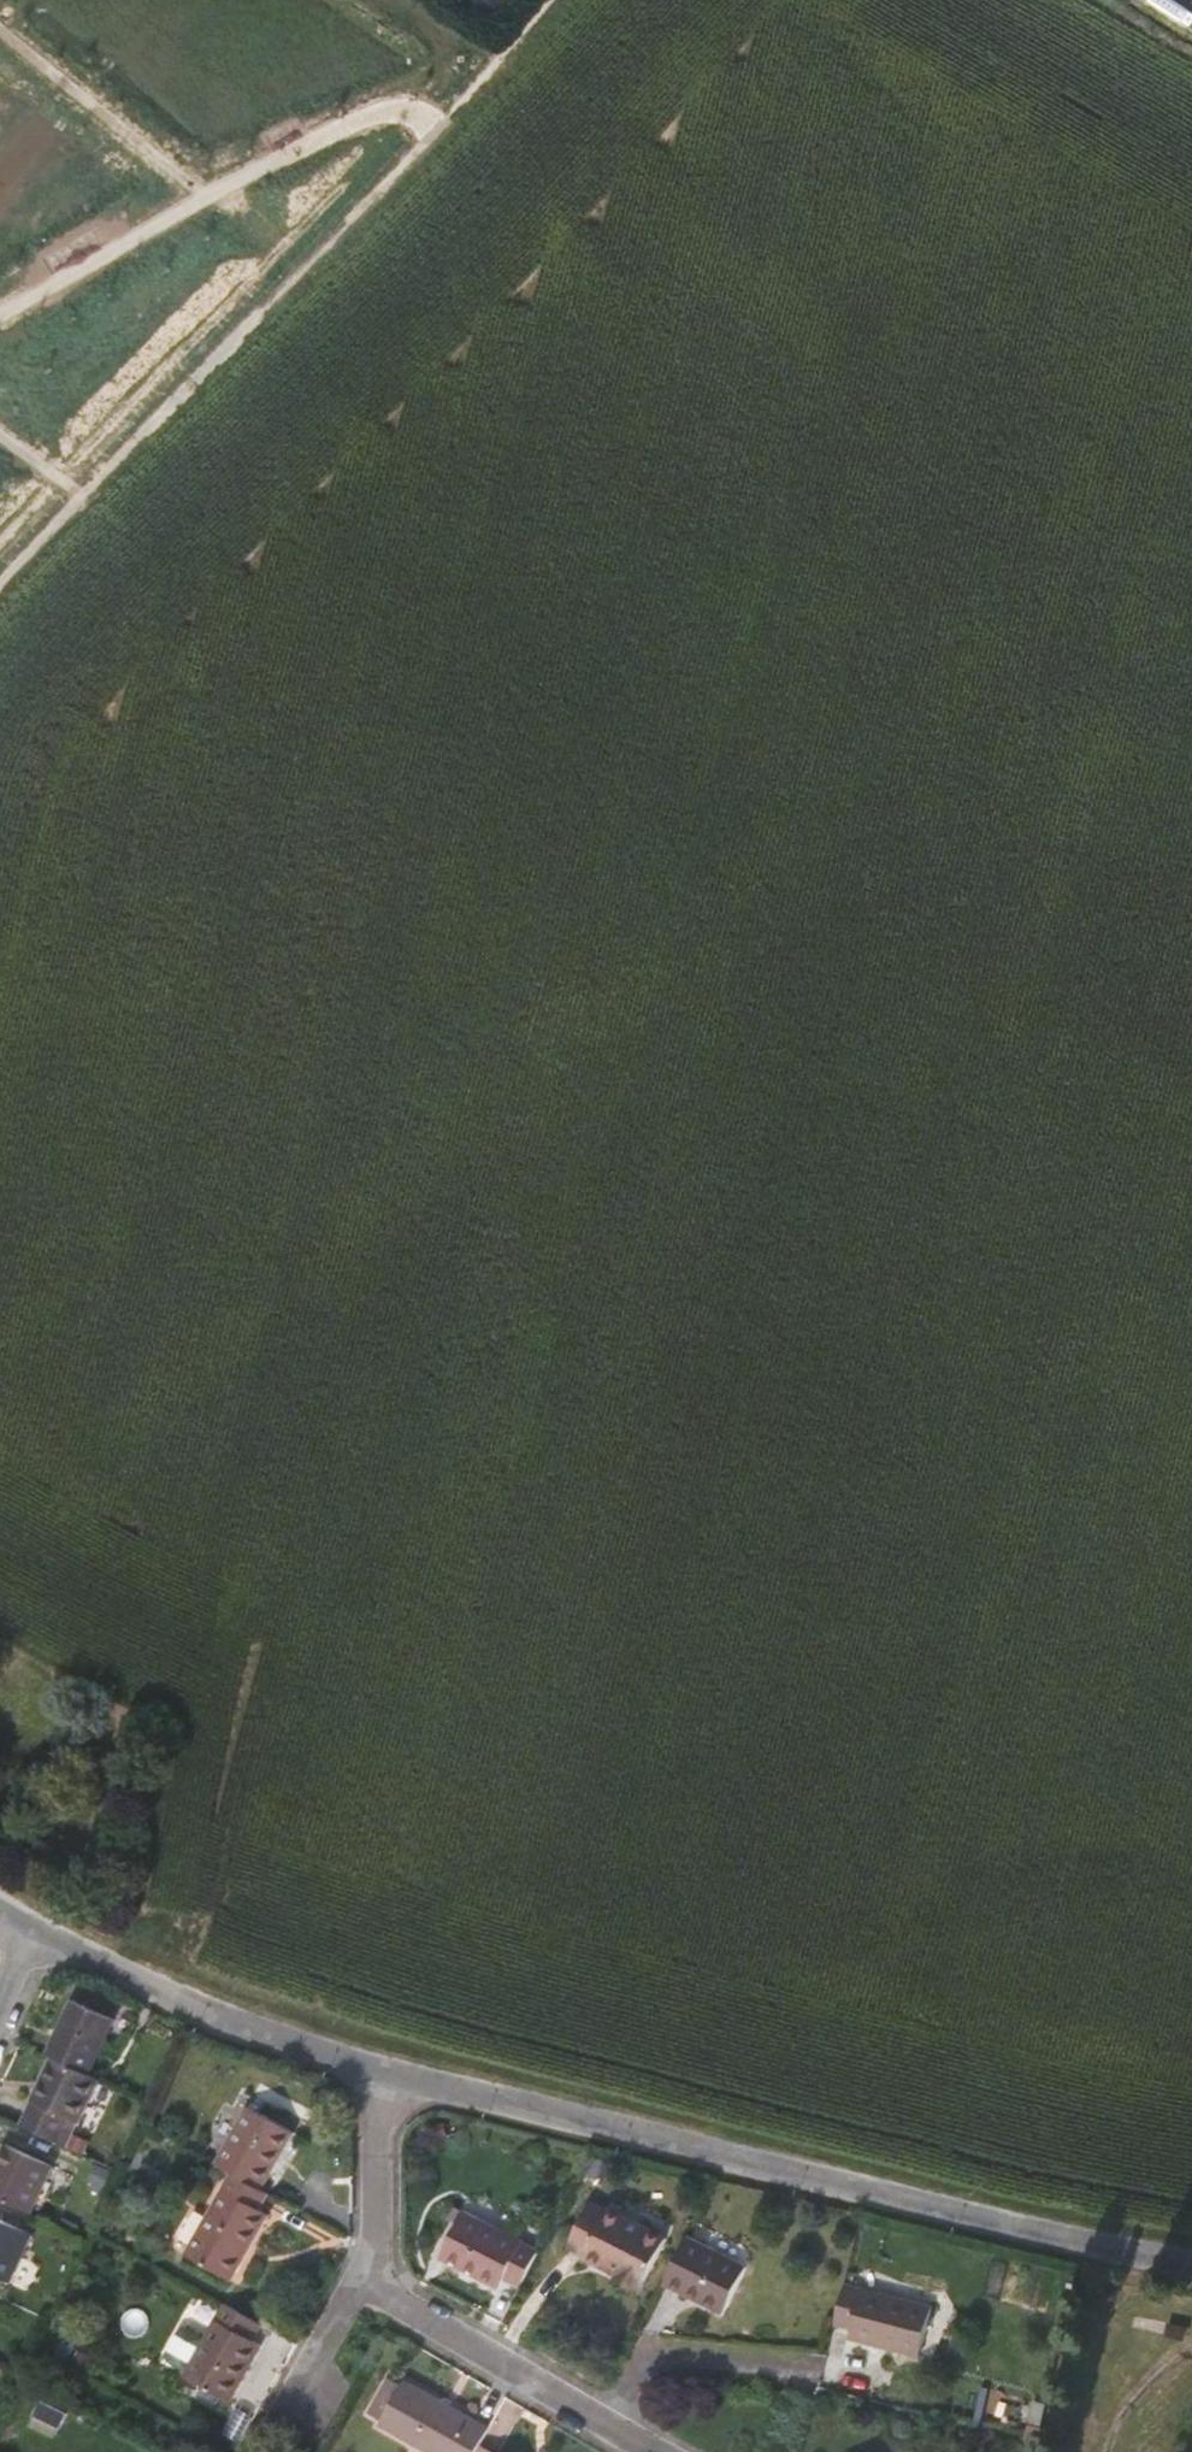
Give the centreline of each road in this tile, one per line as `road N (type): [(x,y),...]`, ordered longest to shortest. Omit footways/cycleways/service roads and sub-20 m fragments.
road 1 (residential): [(1191,2262),(1089,2247),(395,2070)]
road 2 (track): [(0,316),(347,123),(400,110),(436,131)]
road 3 (residential): [(395,2070),(232,2019),(32,1926)]
road 4 (residential): [(373,2274),(394,2300),(611,2427)]
road 5 (residential): [(395,2070),(380,2133),(373,2274)]
road 6 (residential): [(373,2274),(349,2298),(292,2433)]

